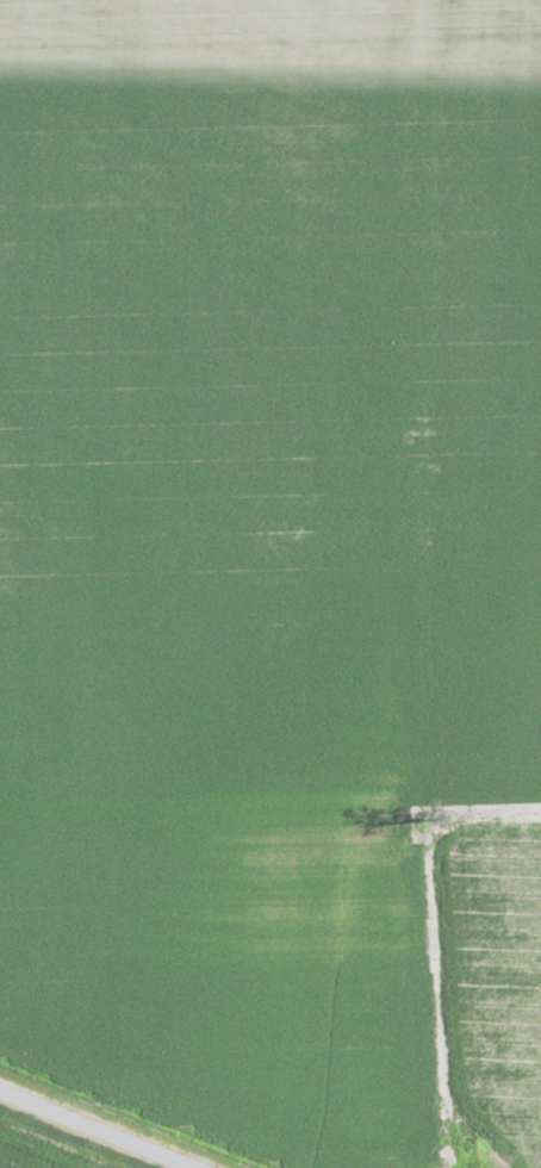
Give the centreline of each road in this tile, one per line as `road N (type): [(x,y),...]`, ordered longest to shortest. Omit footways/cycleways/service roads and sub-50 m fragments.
road 1 (track): [(460,1167),(442,1126),(424,889),(405,833),(421,757),(413,0)]
road 2 (tertiary): [(183,1167),(0,1092)]

